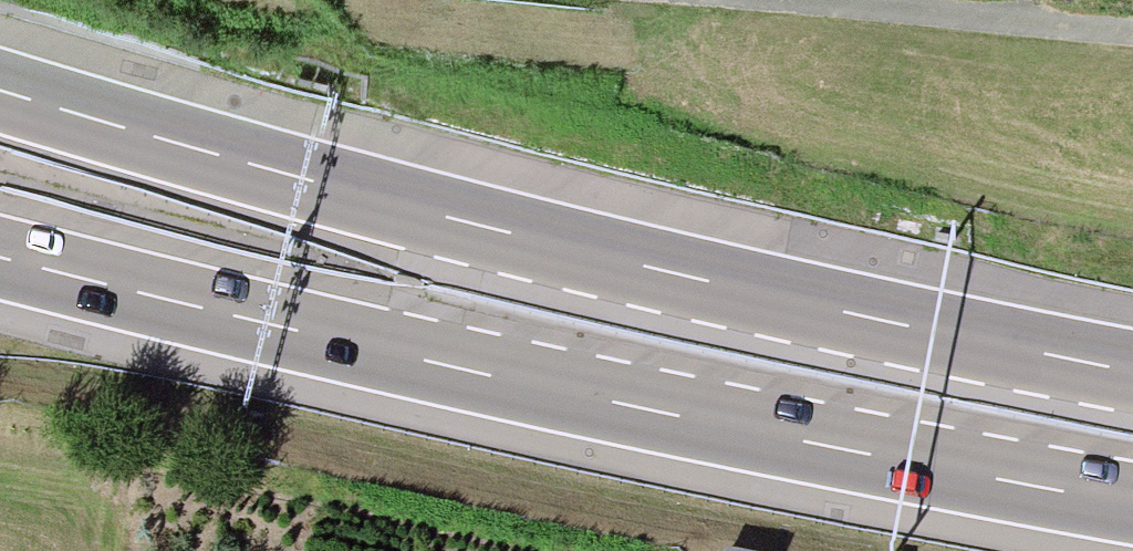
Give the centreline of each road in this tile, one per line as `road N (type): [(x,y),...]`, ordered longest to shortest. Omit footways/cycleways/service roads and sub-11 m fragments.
road 1 (motorway): [(1132,380),(839,323),(390,211),(0,95)]
road 2 (motorway): [(0,266),(402,365),(1132,506)]
road 3 (track): [(735,0),(1132,33)]

